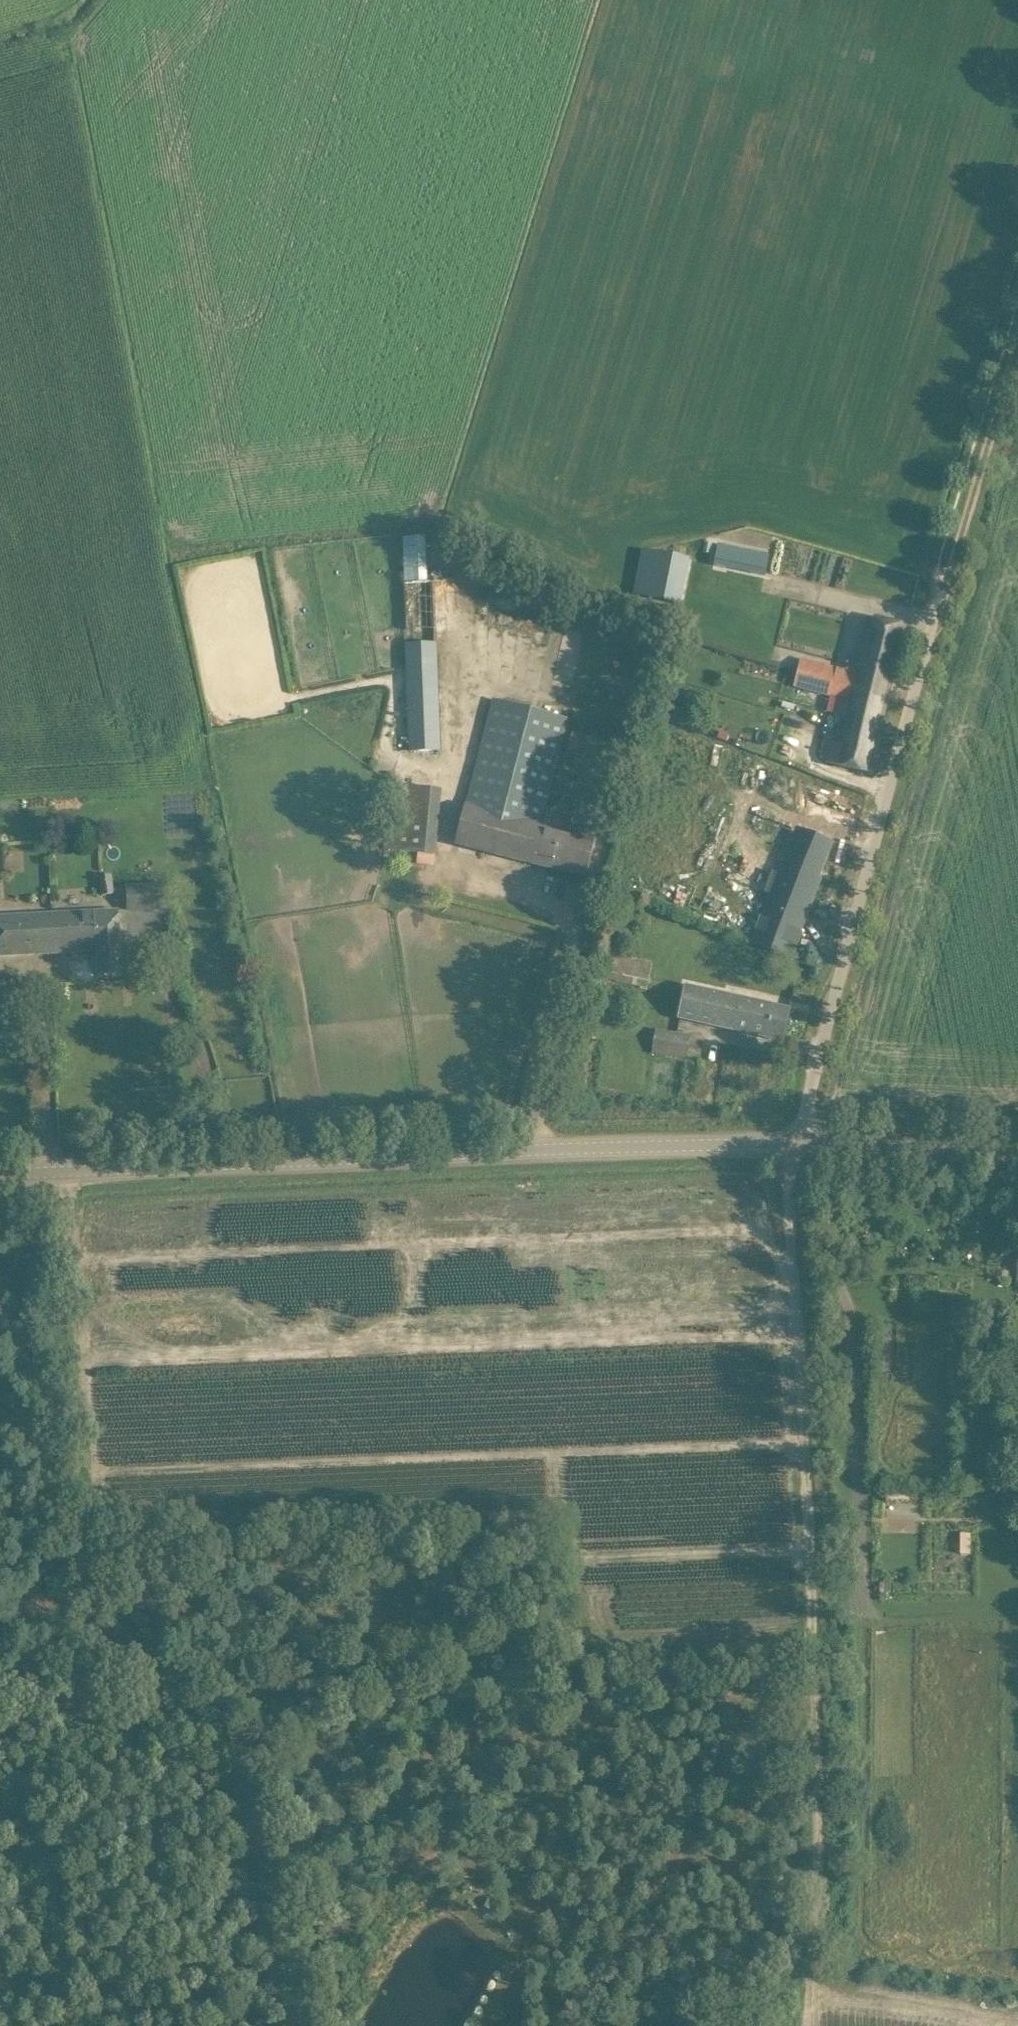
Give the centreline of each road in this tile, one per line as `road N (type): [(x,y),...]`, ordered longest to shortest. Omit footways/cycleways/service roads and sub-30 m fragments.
road 1 (unclassified): [(0,1176),(804,1144)]
road 2 (unclassified): [(804,1144),(937,578)]
road 3 (unclassified): [(804,1144),(1017,1154)]

